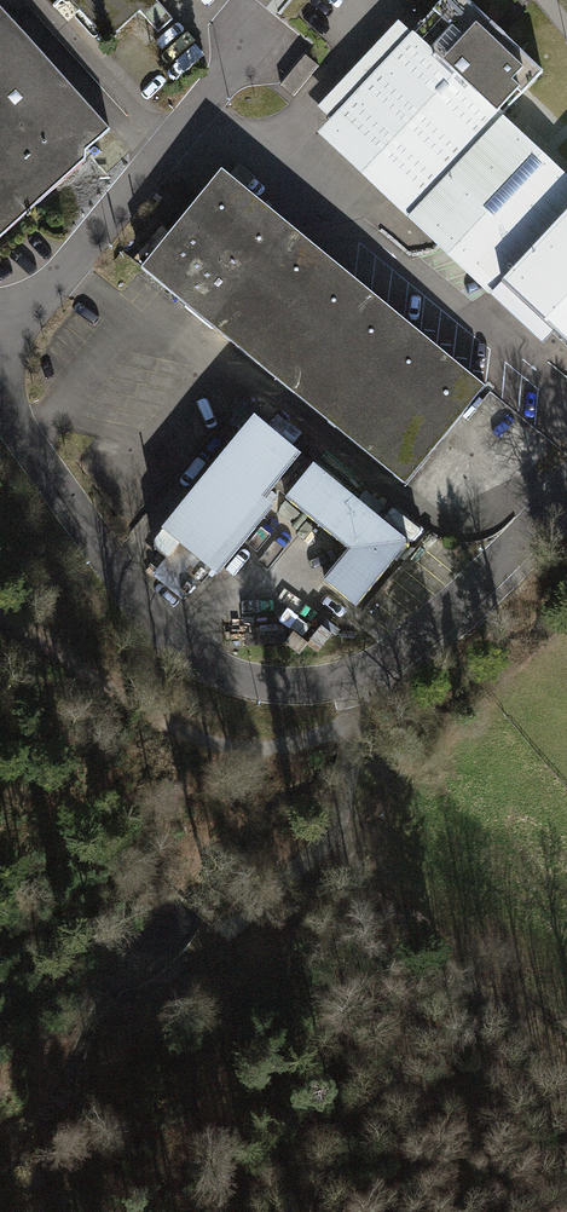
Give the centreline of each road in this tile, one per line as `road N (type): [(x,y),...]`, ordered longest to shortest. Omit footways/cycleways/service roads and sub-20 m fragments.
road 1 (unclassified): [(566,486),(440,623),(379,668),(305,684),(233,671),(174,629),(0,405)]
road 2 (unclassified): [(5,346),(241,53),(246,0)]
road 3 (track): [(0,613),(148,704),(254,744),(321,729),(372,702)]
road 4 (track): [(379,668),(358,773),(337,827),(175,980)]

